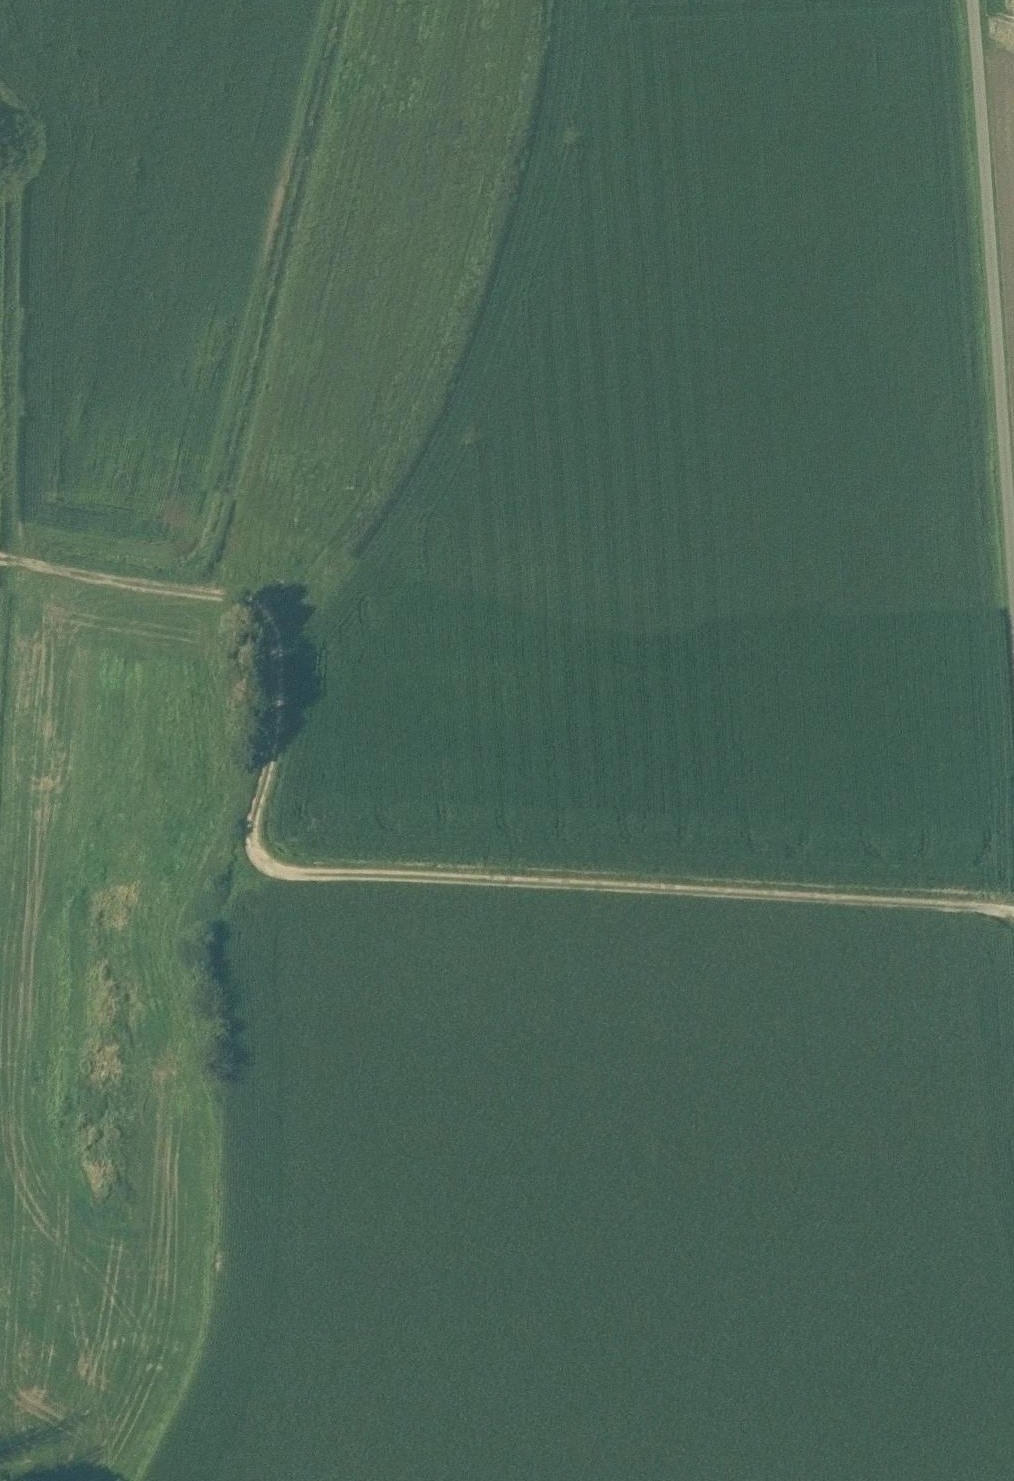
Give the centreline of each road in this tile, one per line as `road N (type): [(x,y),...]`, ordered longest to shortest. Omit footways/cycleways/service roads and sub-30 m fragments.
road 1 (track): [(0,557),(246,600),(264,612),(275,638),(275,739),(251,828),(254,851),(272,872),(1013,911)]
road 2 (unclassified): [(1013,601),(971,0)]

